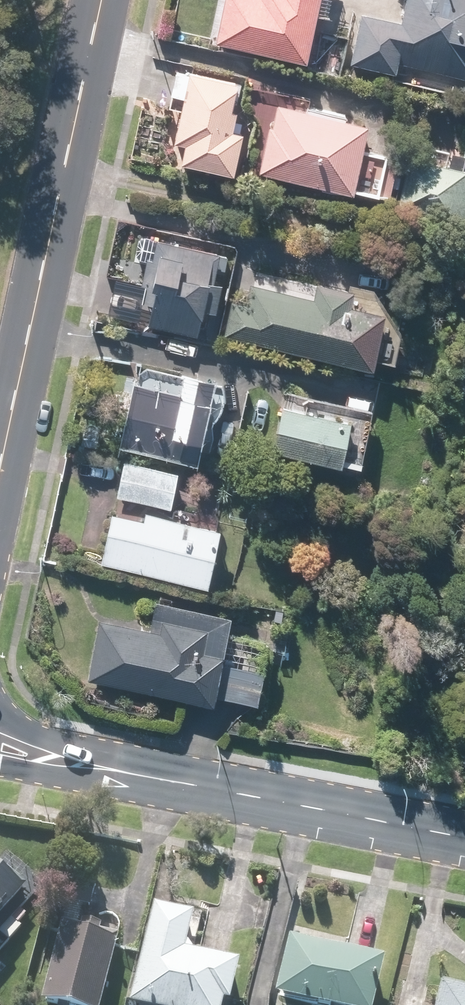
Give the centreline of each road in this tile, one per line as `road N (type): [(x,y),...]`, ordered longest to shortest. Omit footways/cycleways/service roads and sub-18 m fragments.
road 1 (secondary): [(0,461),(102,0)]
road 2 (secondary): [(464,840),(141,773)]
road 3 (secondary): [(0,709),(141,773)]
road 4 (secondary): [(141,773),(0,759)]

